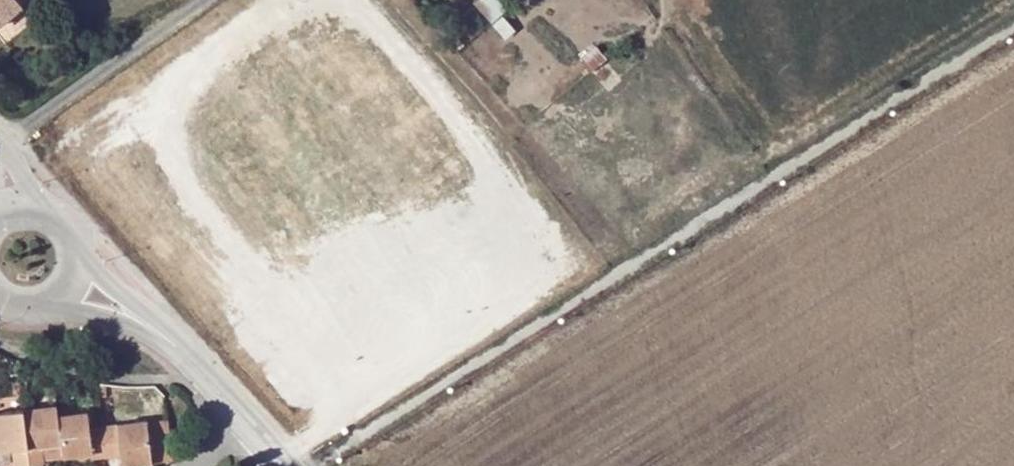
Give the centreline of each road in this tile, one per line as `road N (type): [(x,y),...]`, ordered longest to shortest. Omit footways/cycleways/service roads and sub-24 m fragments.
road 1 (tertiary): [(161,187),(259,213),(441,285),(570,287),(693,251),(898,122),(1013,89)]
road 2 (track): [(0,146),(211,0)]
road 3 (unclassified): [(255,430),(169,333)]

